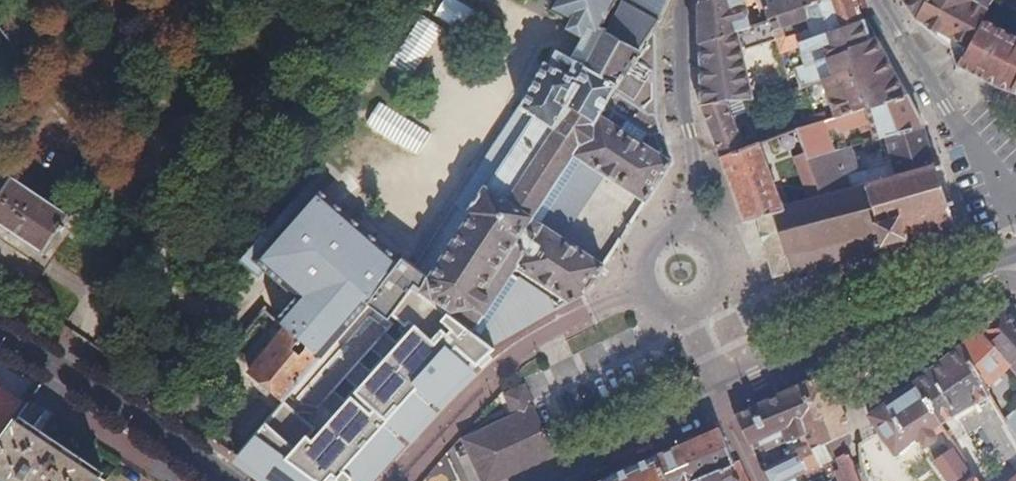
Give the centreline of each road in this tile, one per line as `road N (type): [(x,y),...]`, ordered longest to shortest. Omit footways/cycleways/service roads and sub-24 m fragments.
road 1 (residential): [(392,480),(507,357),(649,288)]
road 2 (tertiary): [(1006,262),(721,398)]
road 3 (residential): [(0,336),(227,480)]
road 4 (residential): [(1015,198),(951,116),(879,0)]
road 5 (residential): [(684,0),(684,113),(696,153),(691,235)]
road 6 (tertiary): [(721,398),(541,480)]
road 7 (residential): [(649,288),(661,301),(688,306),(721,398)]

